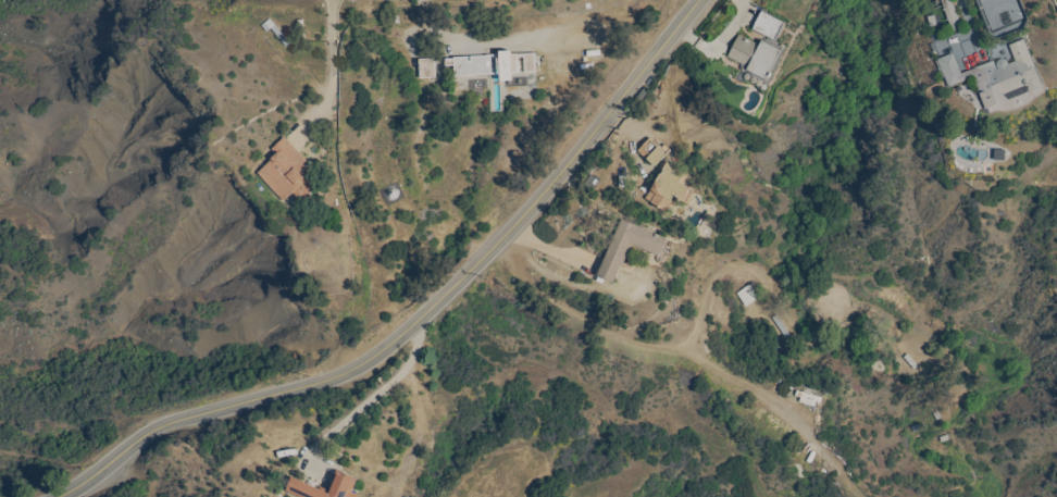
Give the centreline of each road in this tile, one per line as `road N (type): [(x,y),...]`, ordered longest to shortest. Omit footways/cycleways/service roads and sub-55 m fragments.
road 1 (tertiary): [(69,496),(162,428),(313,386),(386,356),(419,331),(610,121),(703,0)]

